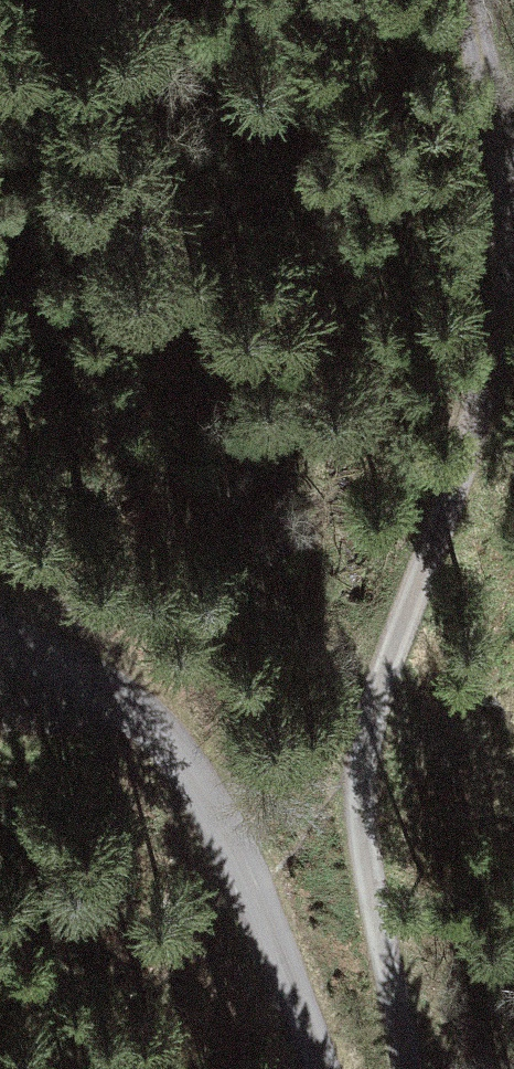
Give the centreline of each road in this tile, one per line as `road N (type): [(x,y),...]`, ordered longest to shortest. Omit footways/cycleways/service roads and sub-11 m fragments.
road 1 (track): [(402,1068),(371,825),(370,719),(479,435),(503,267),(505,184)]
road 2 (track): [(0,627),(147,729),(262,904),(326,1068)]
road 3 (track): [(505,184),(476,0)]

